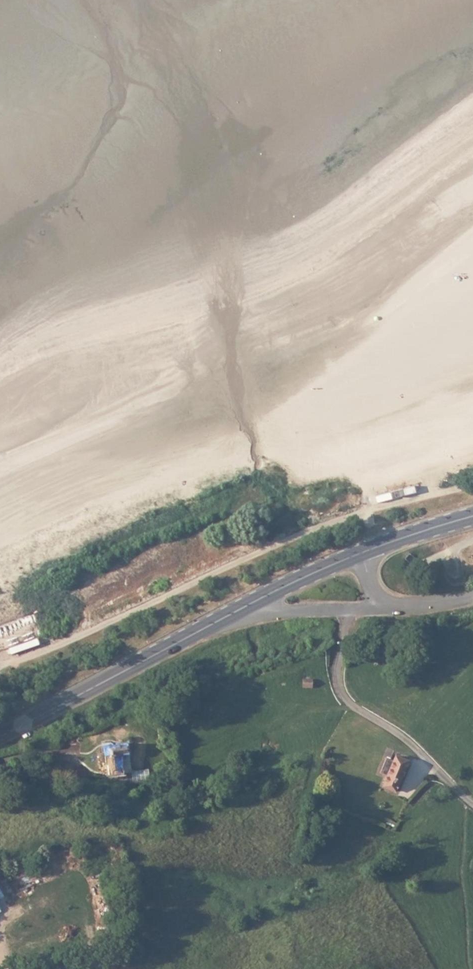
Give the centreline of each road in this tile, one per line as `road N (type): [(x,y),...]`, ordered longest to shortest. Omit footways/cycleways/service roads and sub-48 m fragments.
road 1 (track): [(361,513),(0,665)]
road 2 (secondary): [(0,737),(241,609)]
road 3 (tertiary): [(241,609),(387,607)]
road 4 (secondary): [(241,609),(362,551)]

